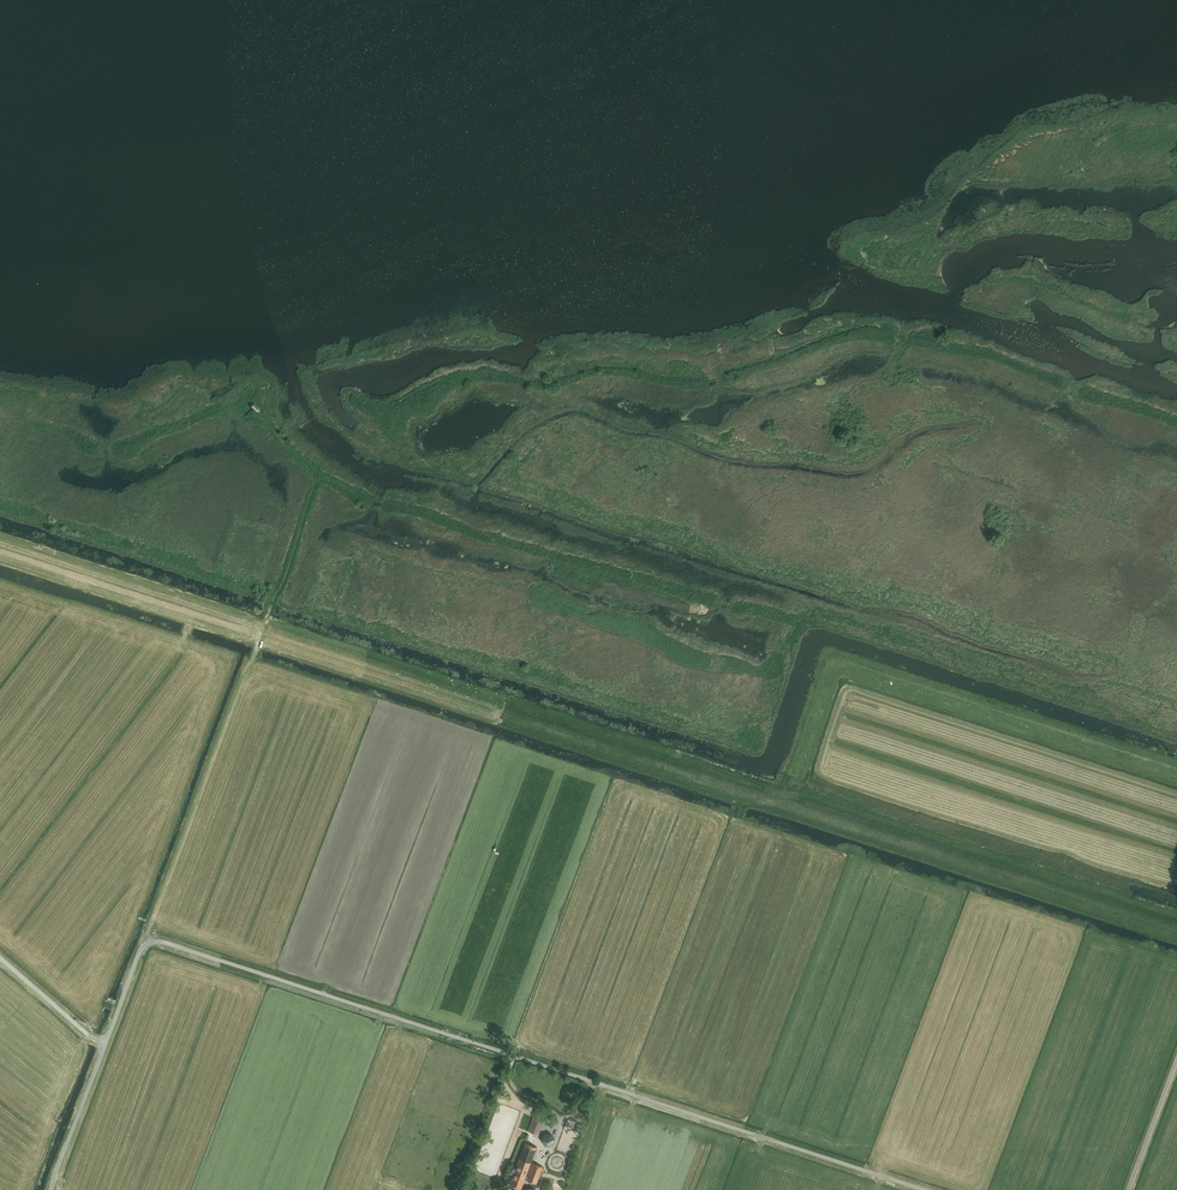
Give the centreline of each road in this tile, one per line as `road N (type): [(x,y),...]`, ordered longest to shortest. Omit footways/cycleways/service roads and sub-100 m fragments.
road 1 (unclassified): [(103,1047),(141,948),(163,941),(923,1189)]
road 2 (track): [(1176,421),(999,357),(876,333),(820,343),(708,381),(610,371),(533,384),(480,377),(381,411),(349,397)]
road 3 (track): [(316,476),(486,537),(796,622)]
road 4 (track): [(143,947),(316,476)]
road 5 (track): [(35,421),(92,450),(114,450),(250,398),(316,476)]
road 6 (track): [(1176,220),(994,215),(970,227),(935,270)]
road 7 (track): [(1176,330),(1037,283),(994,281)]
road 8 (unclassified): [(51,1189),(103,1047)]
road 9 (unclassified): [(1127,1189),(1176,1055)]
road 10 (unclassified): [(103,1047),(0,958)]

